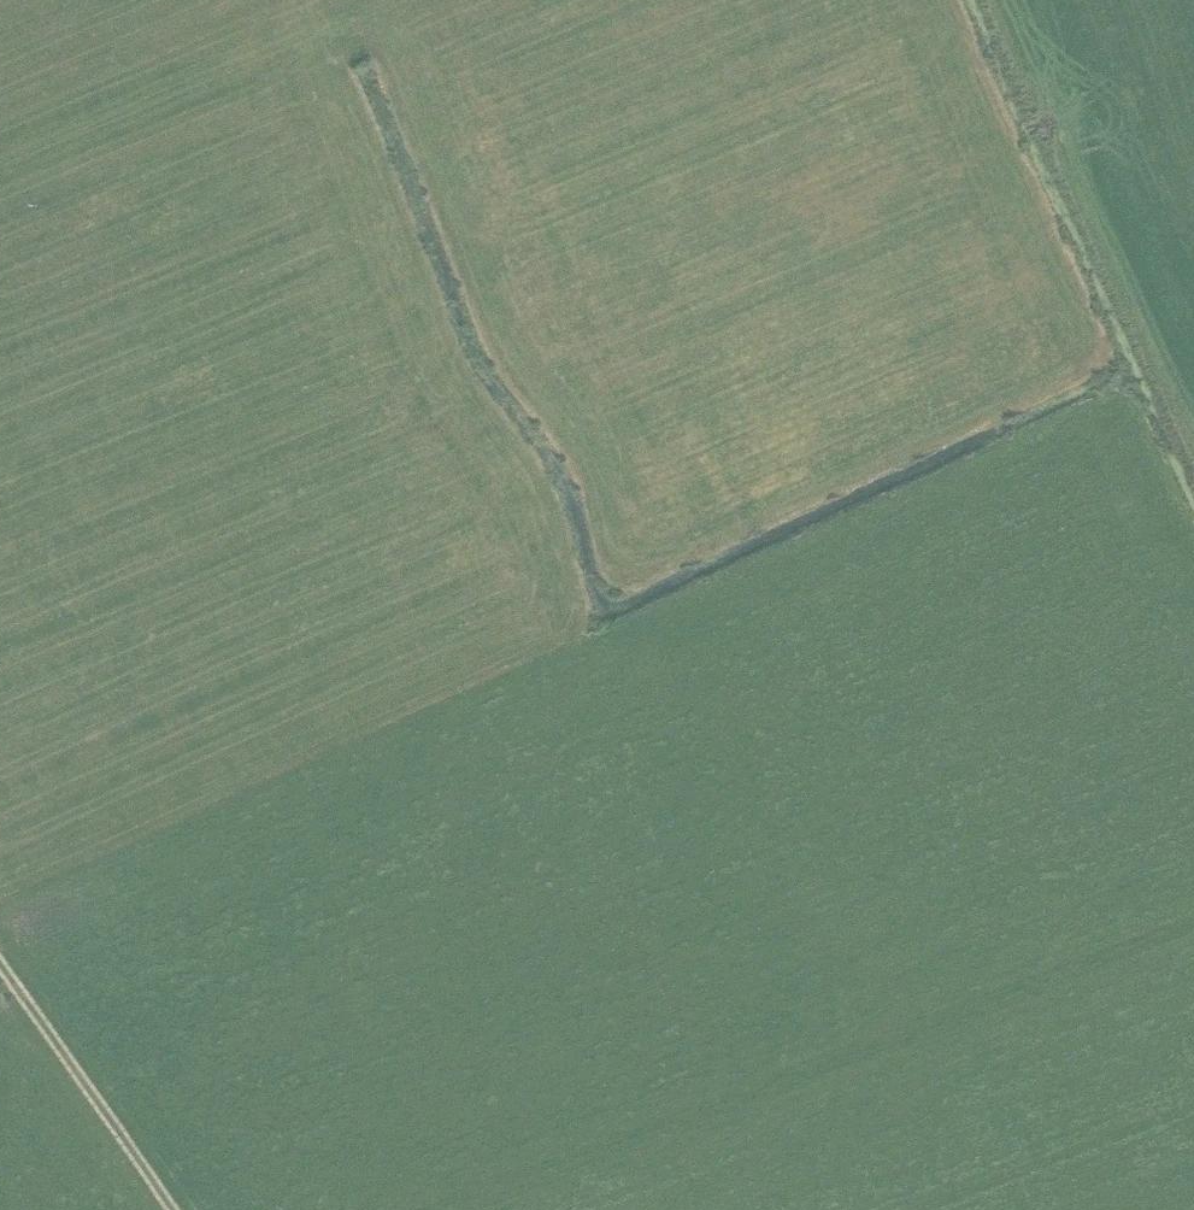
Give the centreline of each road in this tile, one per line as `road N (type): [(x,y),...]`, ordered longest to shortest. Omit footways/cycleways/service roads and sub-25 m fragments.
road 1 (track): [(0,962),(173,1209)]

